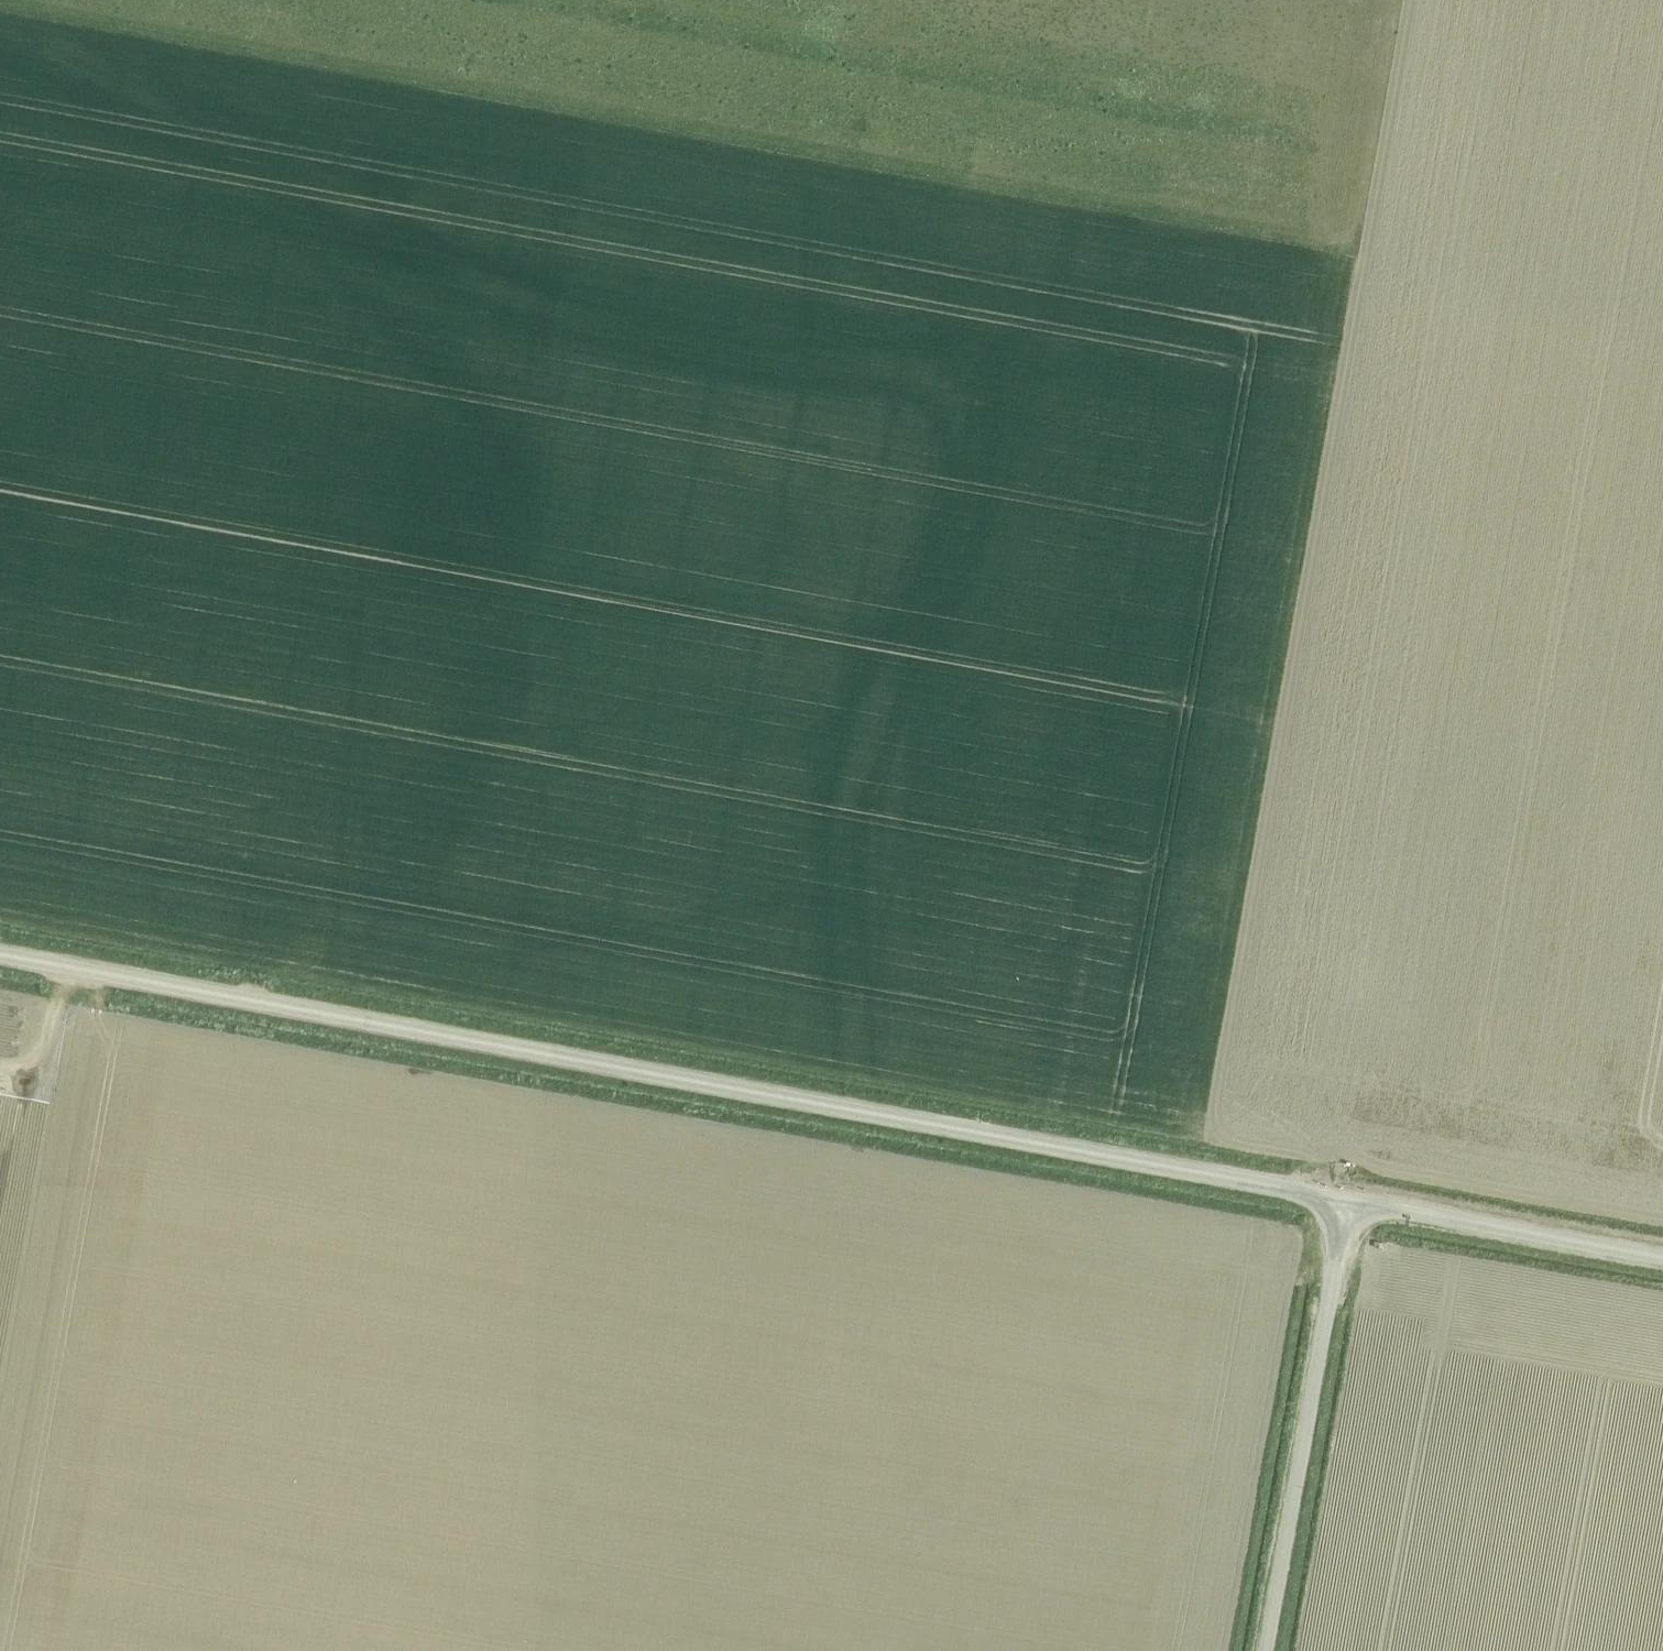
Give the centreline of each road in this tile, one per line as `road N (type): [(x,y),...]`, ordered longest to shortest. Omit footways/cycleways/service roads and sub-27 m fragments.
road 1 (unclassified): [(1347,1198),(0,954)]
road 2 (unclassified): [(1266,1650),(1347,1198)]
road 3 (unclassified): [(1662,1256),(1347,1198)]

